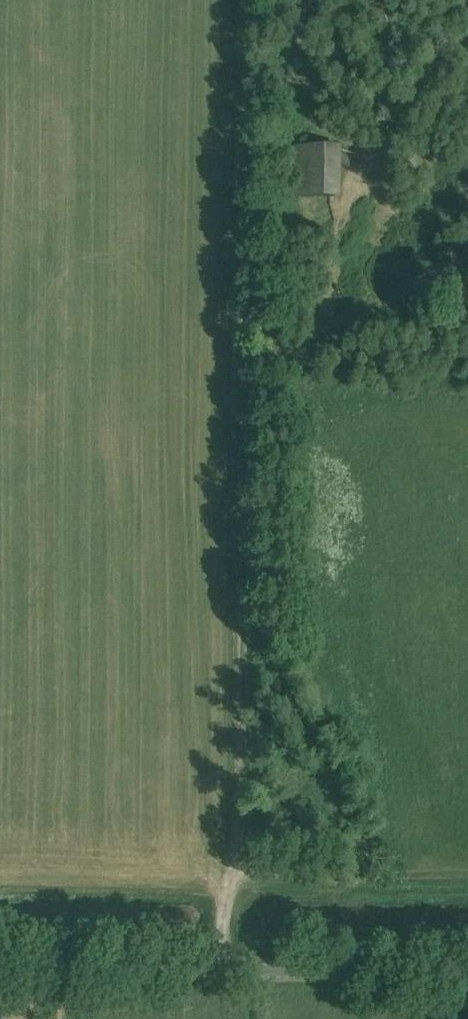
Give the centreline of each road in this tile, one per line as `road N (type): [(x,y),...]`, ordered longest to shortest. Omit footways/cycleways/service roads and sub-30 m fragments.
road 1 (track): [(221,969),(239,839),(243,357),(376,336),(467,306)]
road 2 (tertiary): [(467,972),(0,966)]
road 3 (track): [(243,357),(251,0)]

